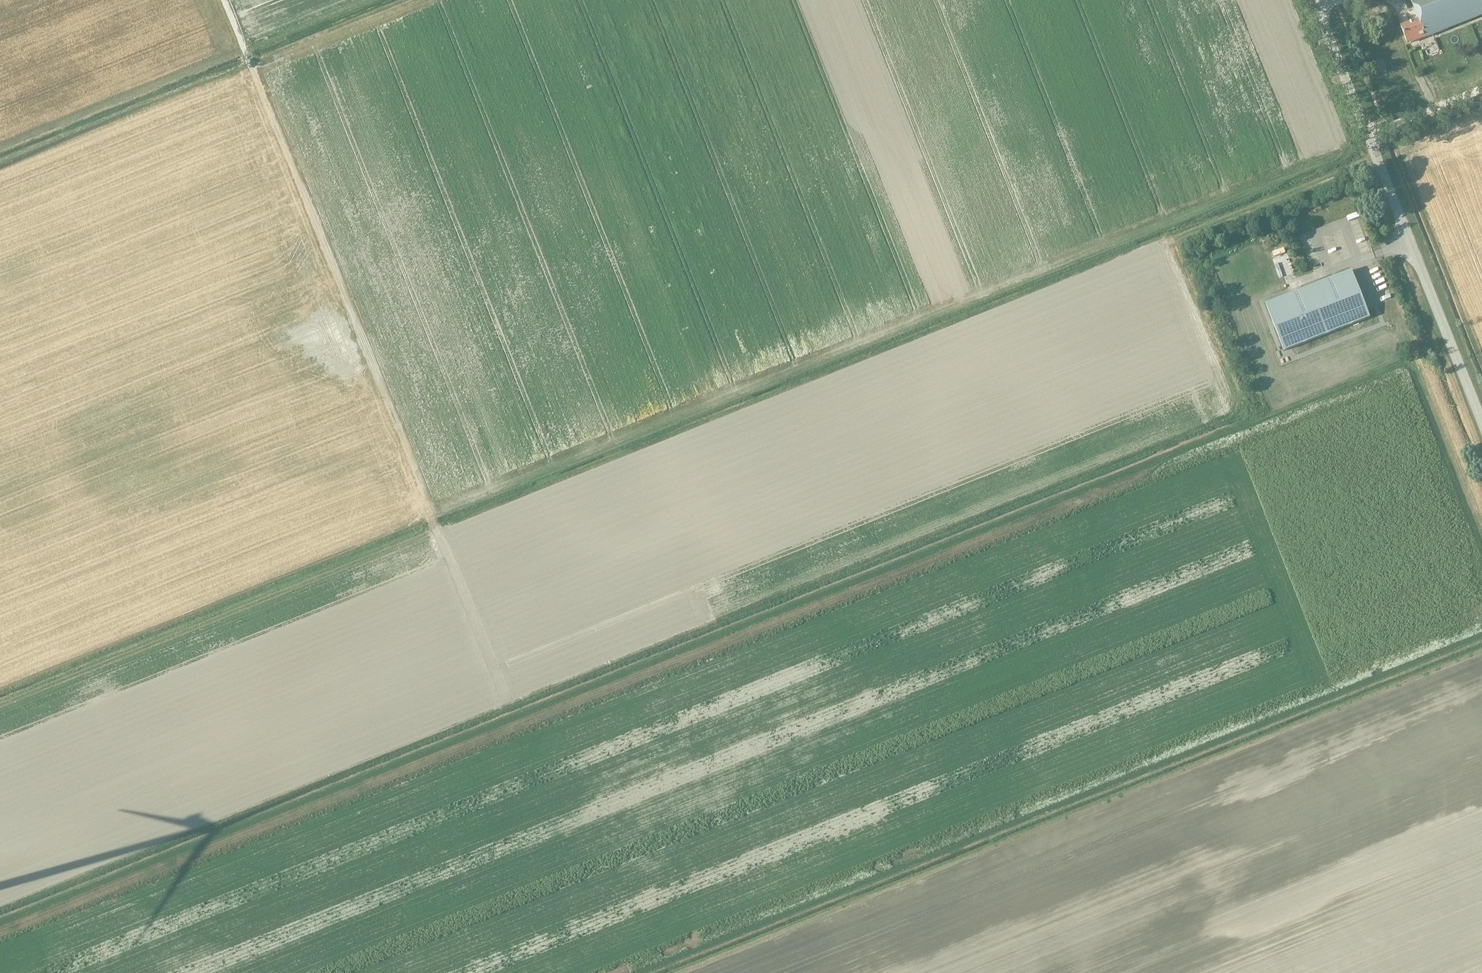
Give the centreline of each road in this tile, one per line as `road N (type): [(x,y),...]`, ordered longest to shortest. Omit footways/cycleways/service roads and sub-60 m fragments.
road 1 (unclassified): [(1481,423),(1314,0)]

